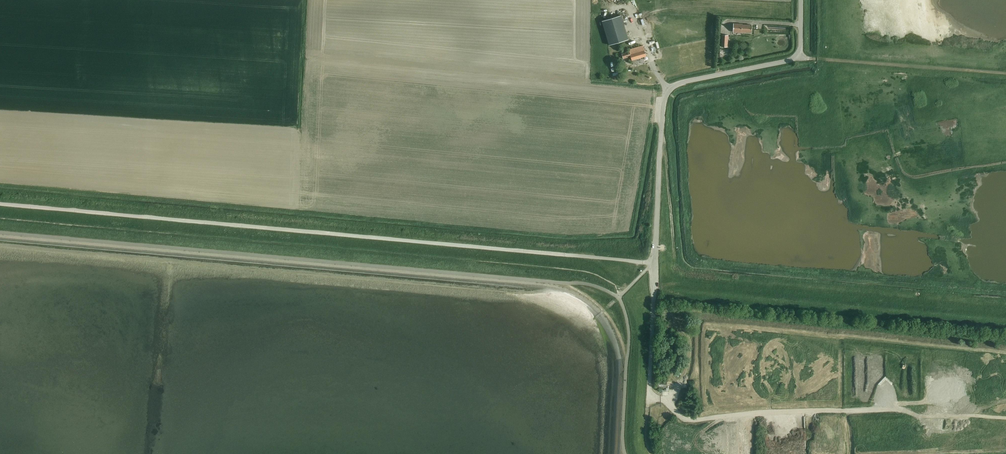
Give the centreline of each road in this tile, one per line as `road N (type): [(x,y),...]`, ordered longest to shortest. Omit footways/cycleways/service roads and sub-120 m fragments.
road 1 (track): [(0,203),(656,264)]
road 2 (unclassified): [(647,409),(666,93),(689,80),(790,60),(799,53),(801,0)]

